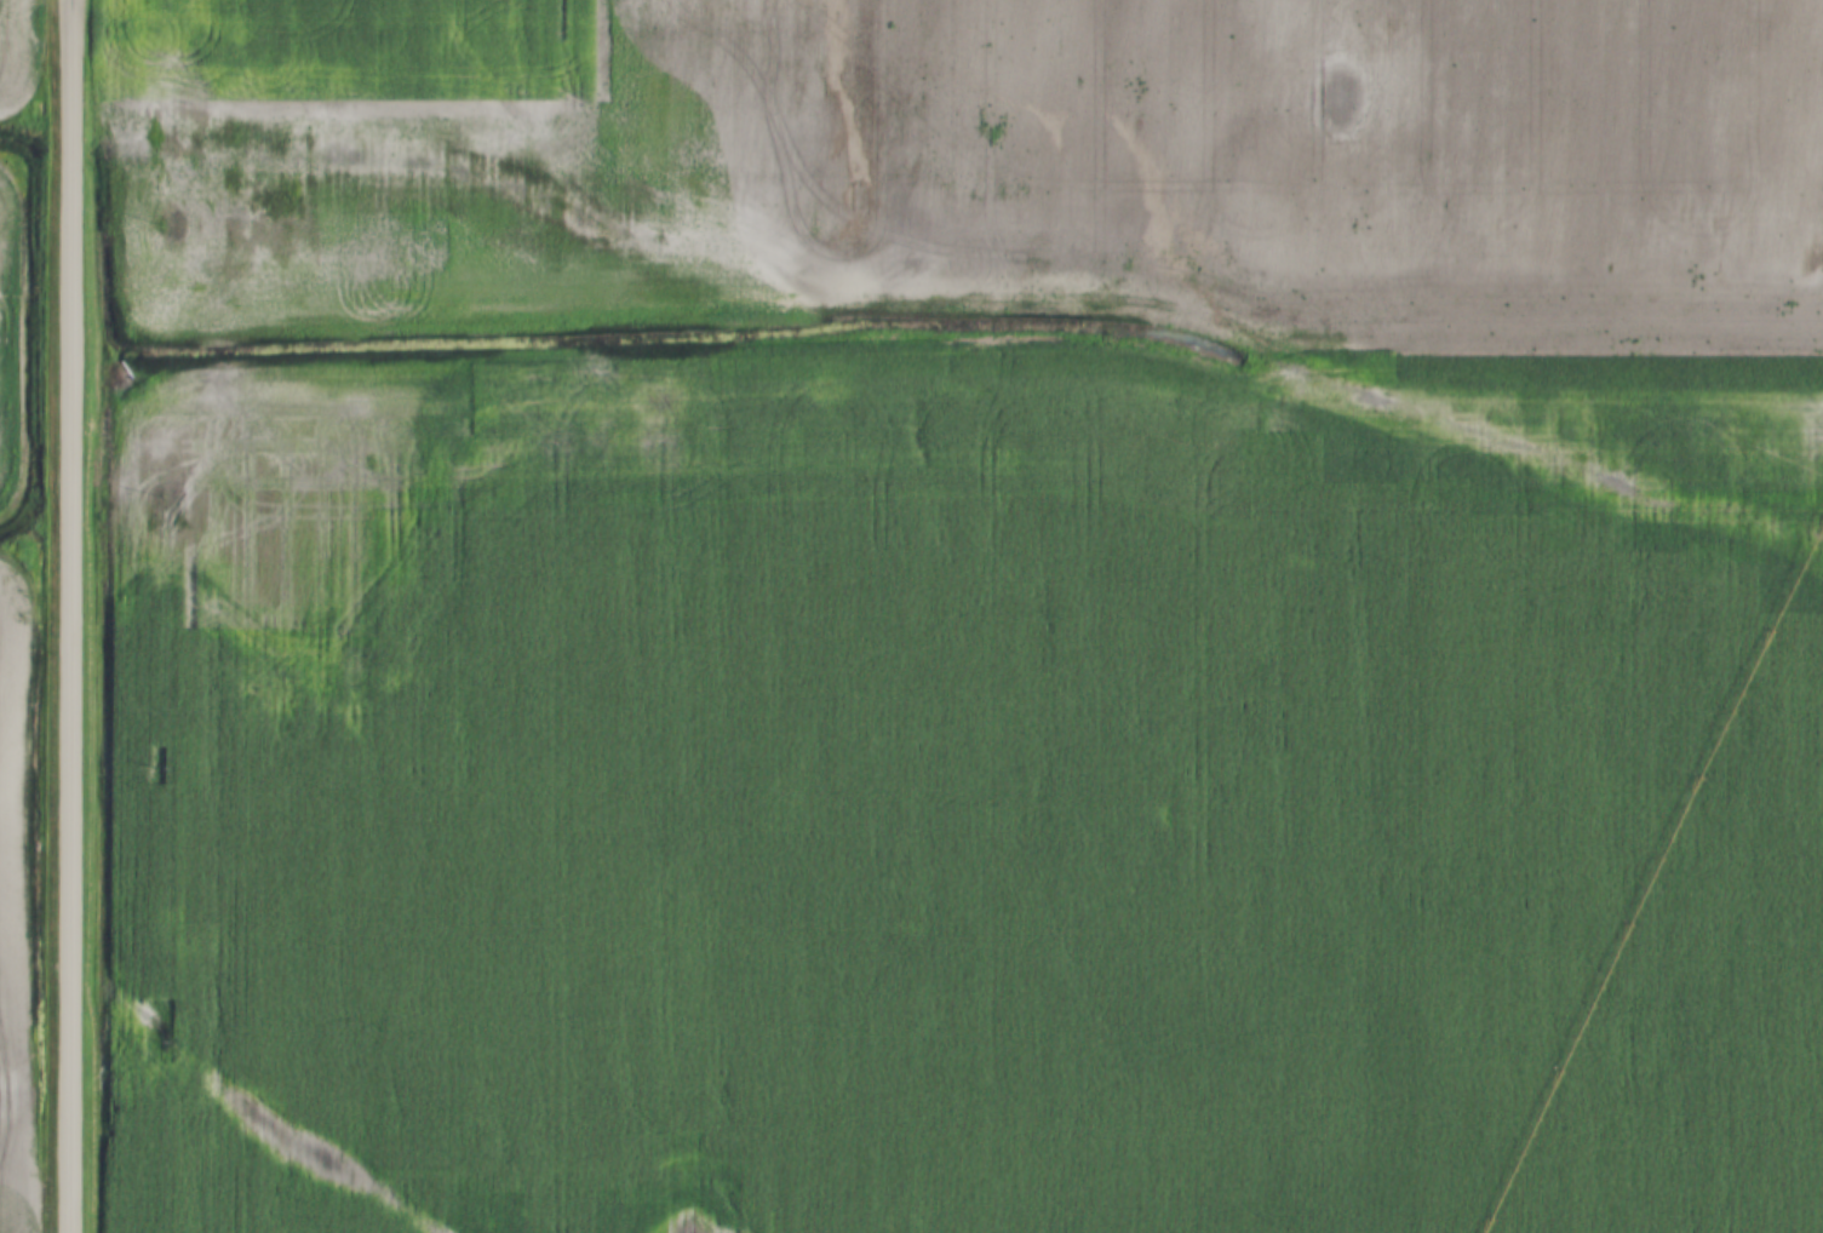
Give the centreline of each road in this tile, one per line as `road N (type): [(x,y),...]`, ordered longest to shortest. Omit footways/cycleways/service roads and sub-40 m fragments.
road 1 (tertiary): [(68,1232),(70,0)]

